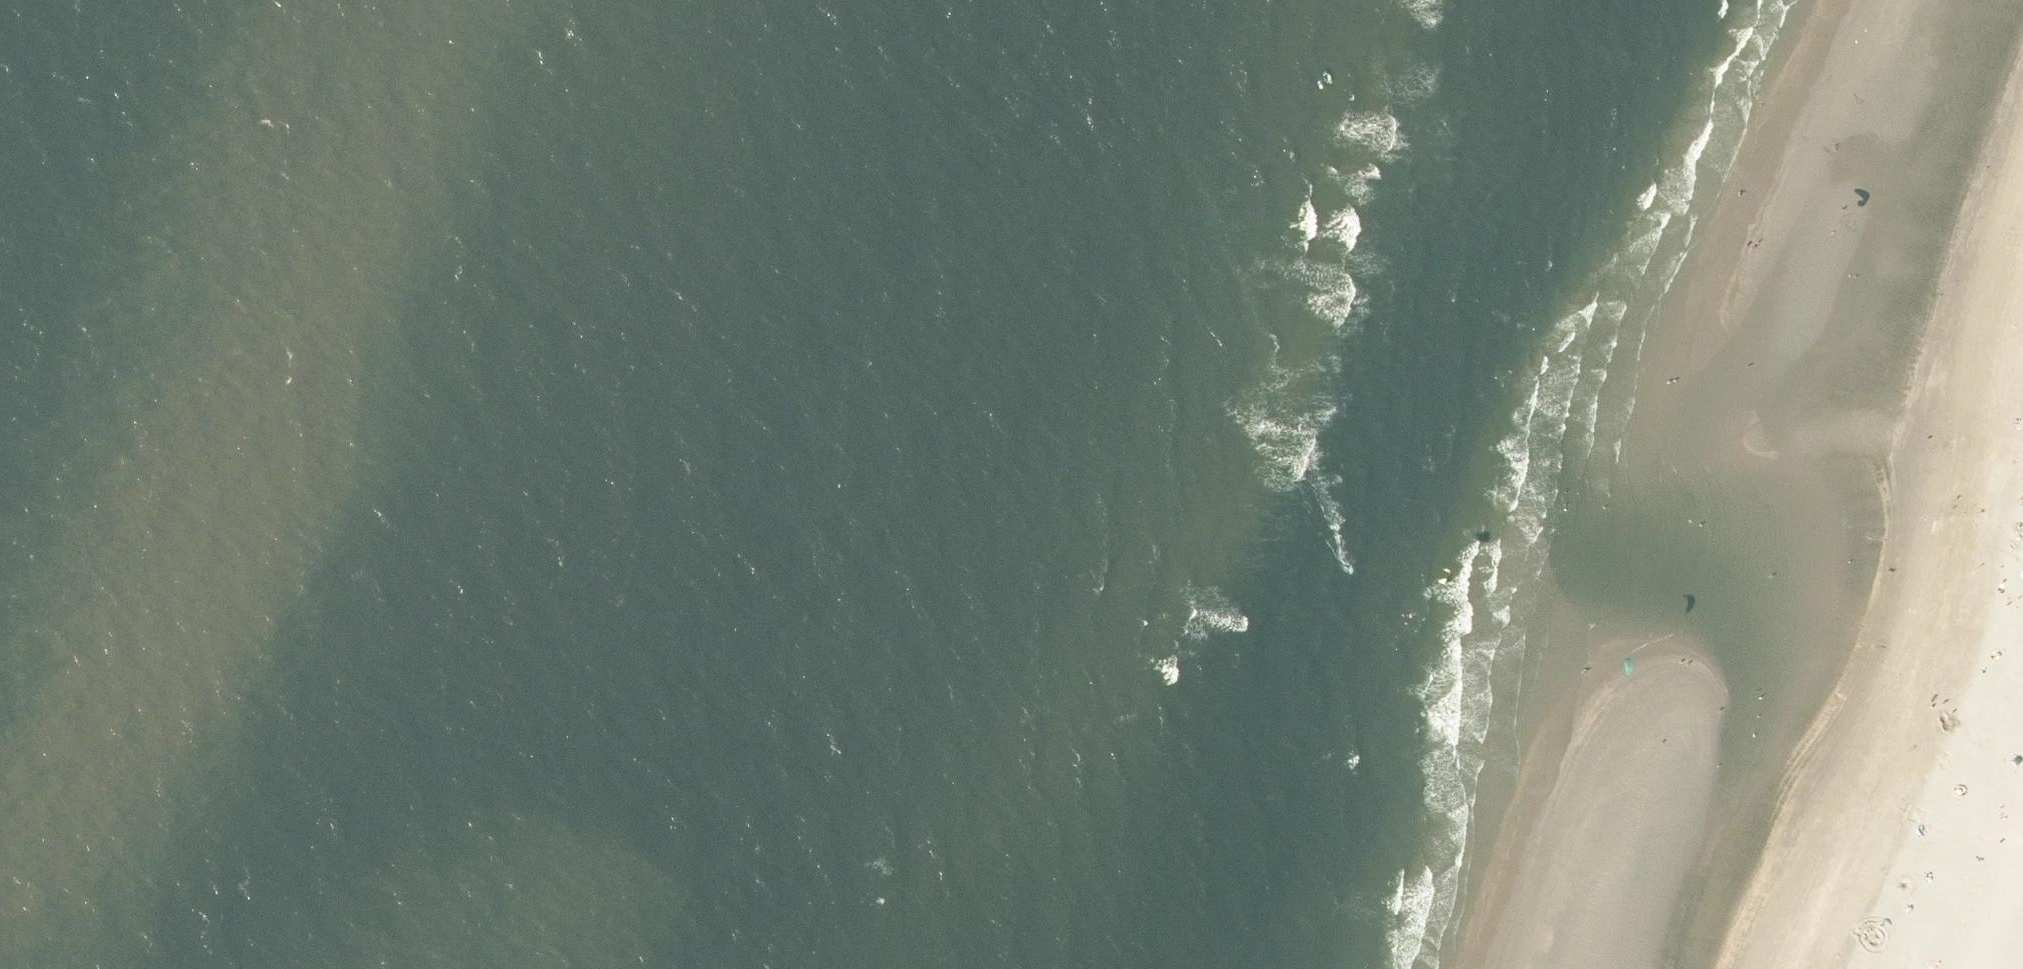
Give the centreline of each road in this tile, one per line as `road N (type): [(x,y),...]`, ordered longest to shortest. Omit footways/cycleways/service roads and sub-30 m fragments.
road 1 (track): [(2022,452),(1619,244)]

